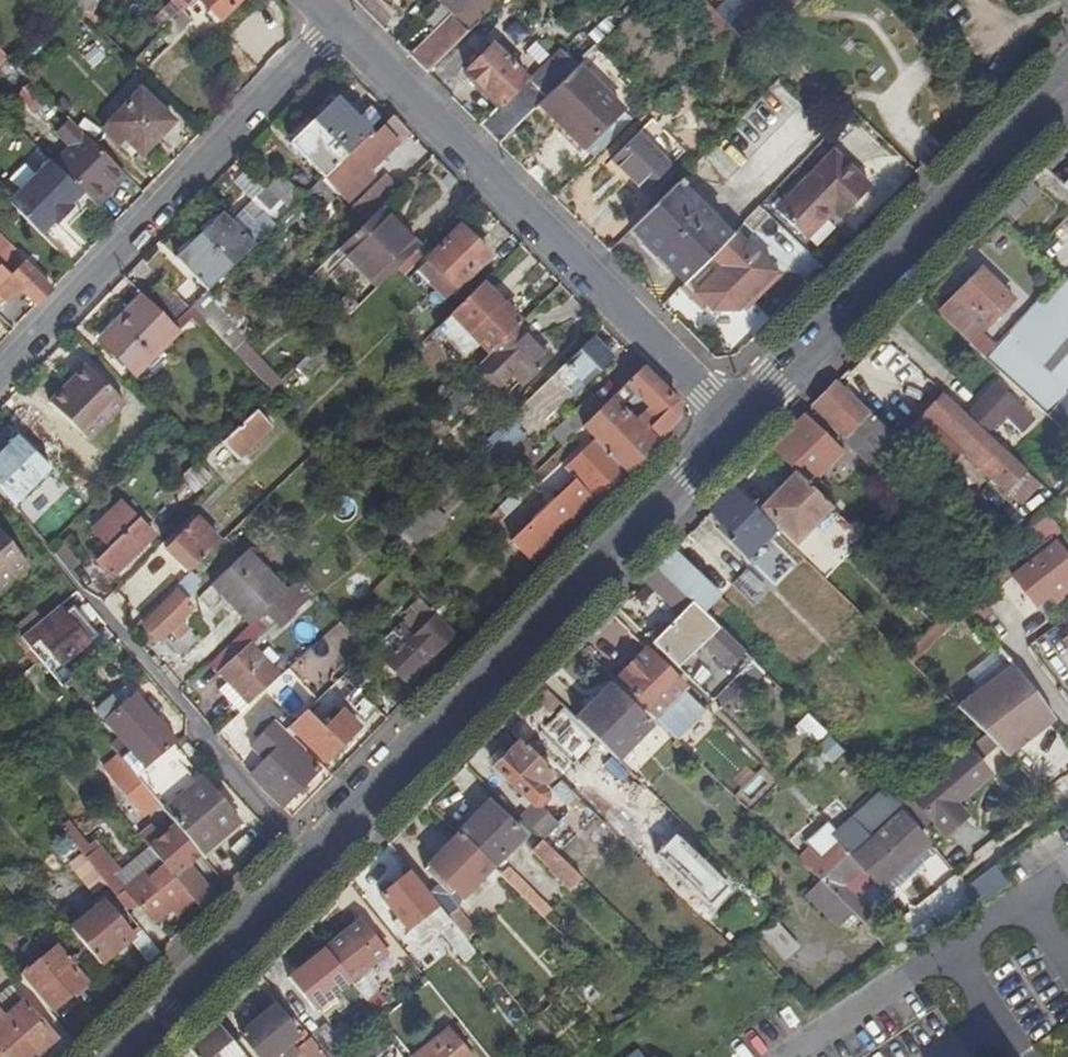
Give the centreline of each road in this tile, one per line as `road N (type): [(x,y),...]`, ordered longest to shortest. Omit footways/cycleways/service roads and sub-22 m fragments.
road 1 (tertiary): [(117,1056),(732,420)]
road 2 (residential): [(332,27),(732,420)]
road 3 (residential): [(0,376),(332,27)]
road 4 (tertiary): [(732,420),(1067,80)]
road 5 (residential): [(785,1056),(947,951)]
road 6 (residential): [(947,951),(1021,1056)]

